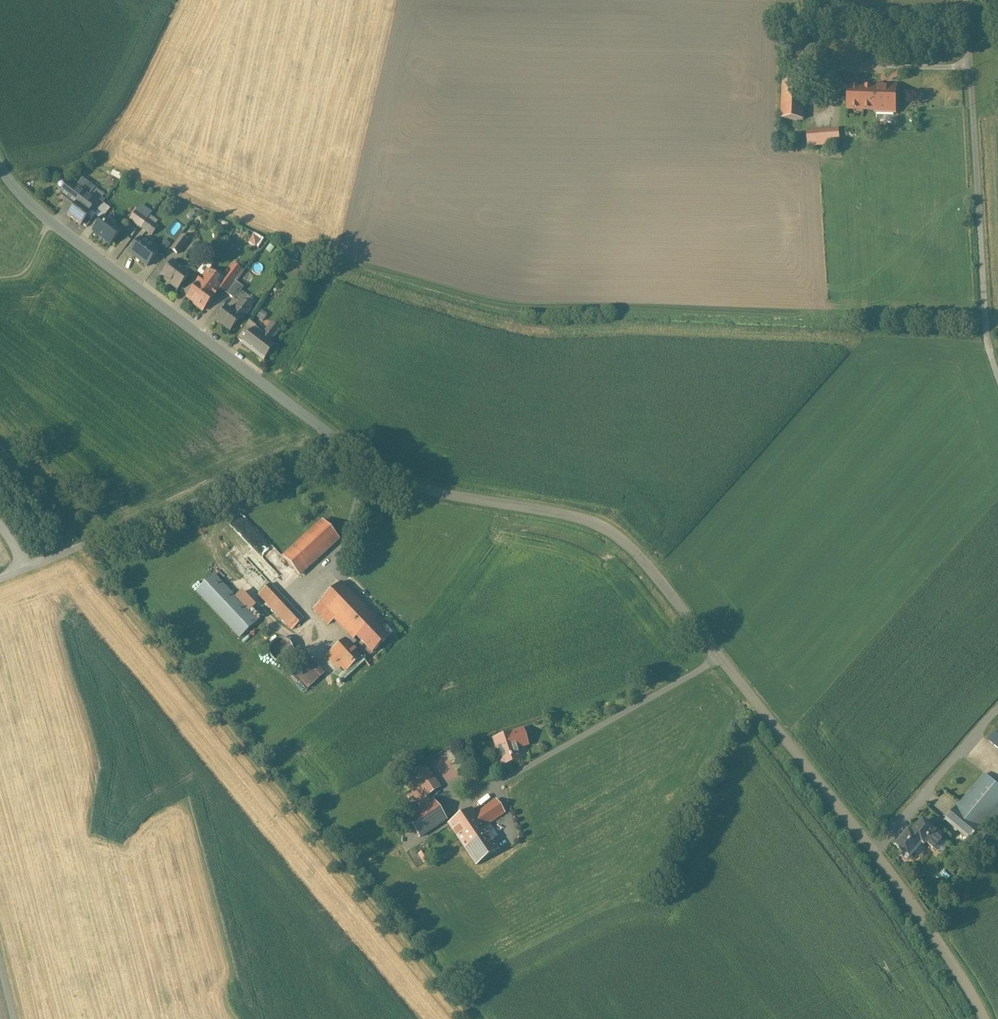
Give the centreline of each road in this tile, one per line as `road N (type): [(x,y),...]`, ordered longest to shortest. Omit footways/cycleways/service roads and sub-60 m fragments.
road 1 (unclassified): [(338,441),(405,481),(612,531),(873,851)]
road 2 (unclassified): [(0,168),(51,223),(338,441)]
road 3 (unclassified): [(967,0),(985,316),(997,376)]
road 4 (unclassified): [(338,441),(0,580)]
road 5 (unclassified): [(873,851),(984,1018)]
road 6 (unclassified): [(873,851),(997,712)]

